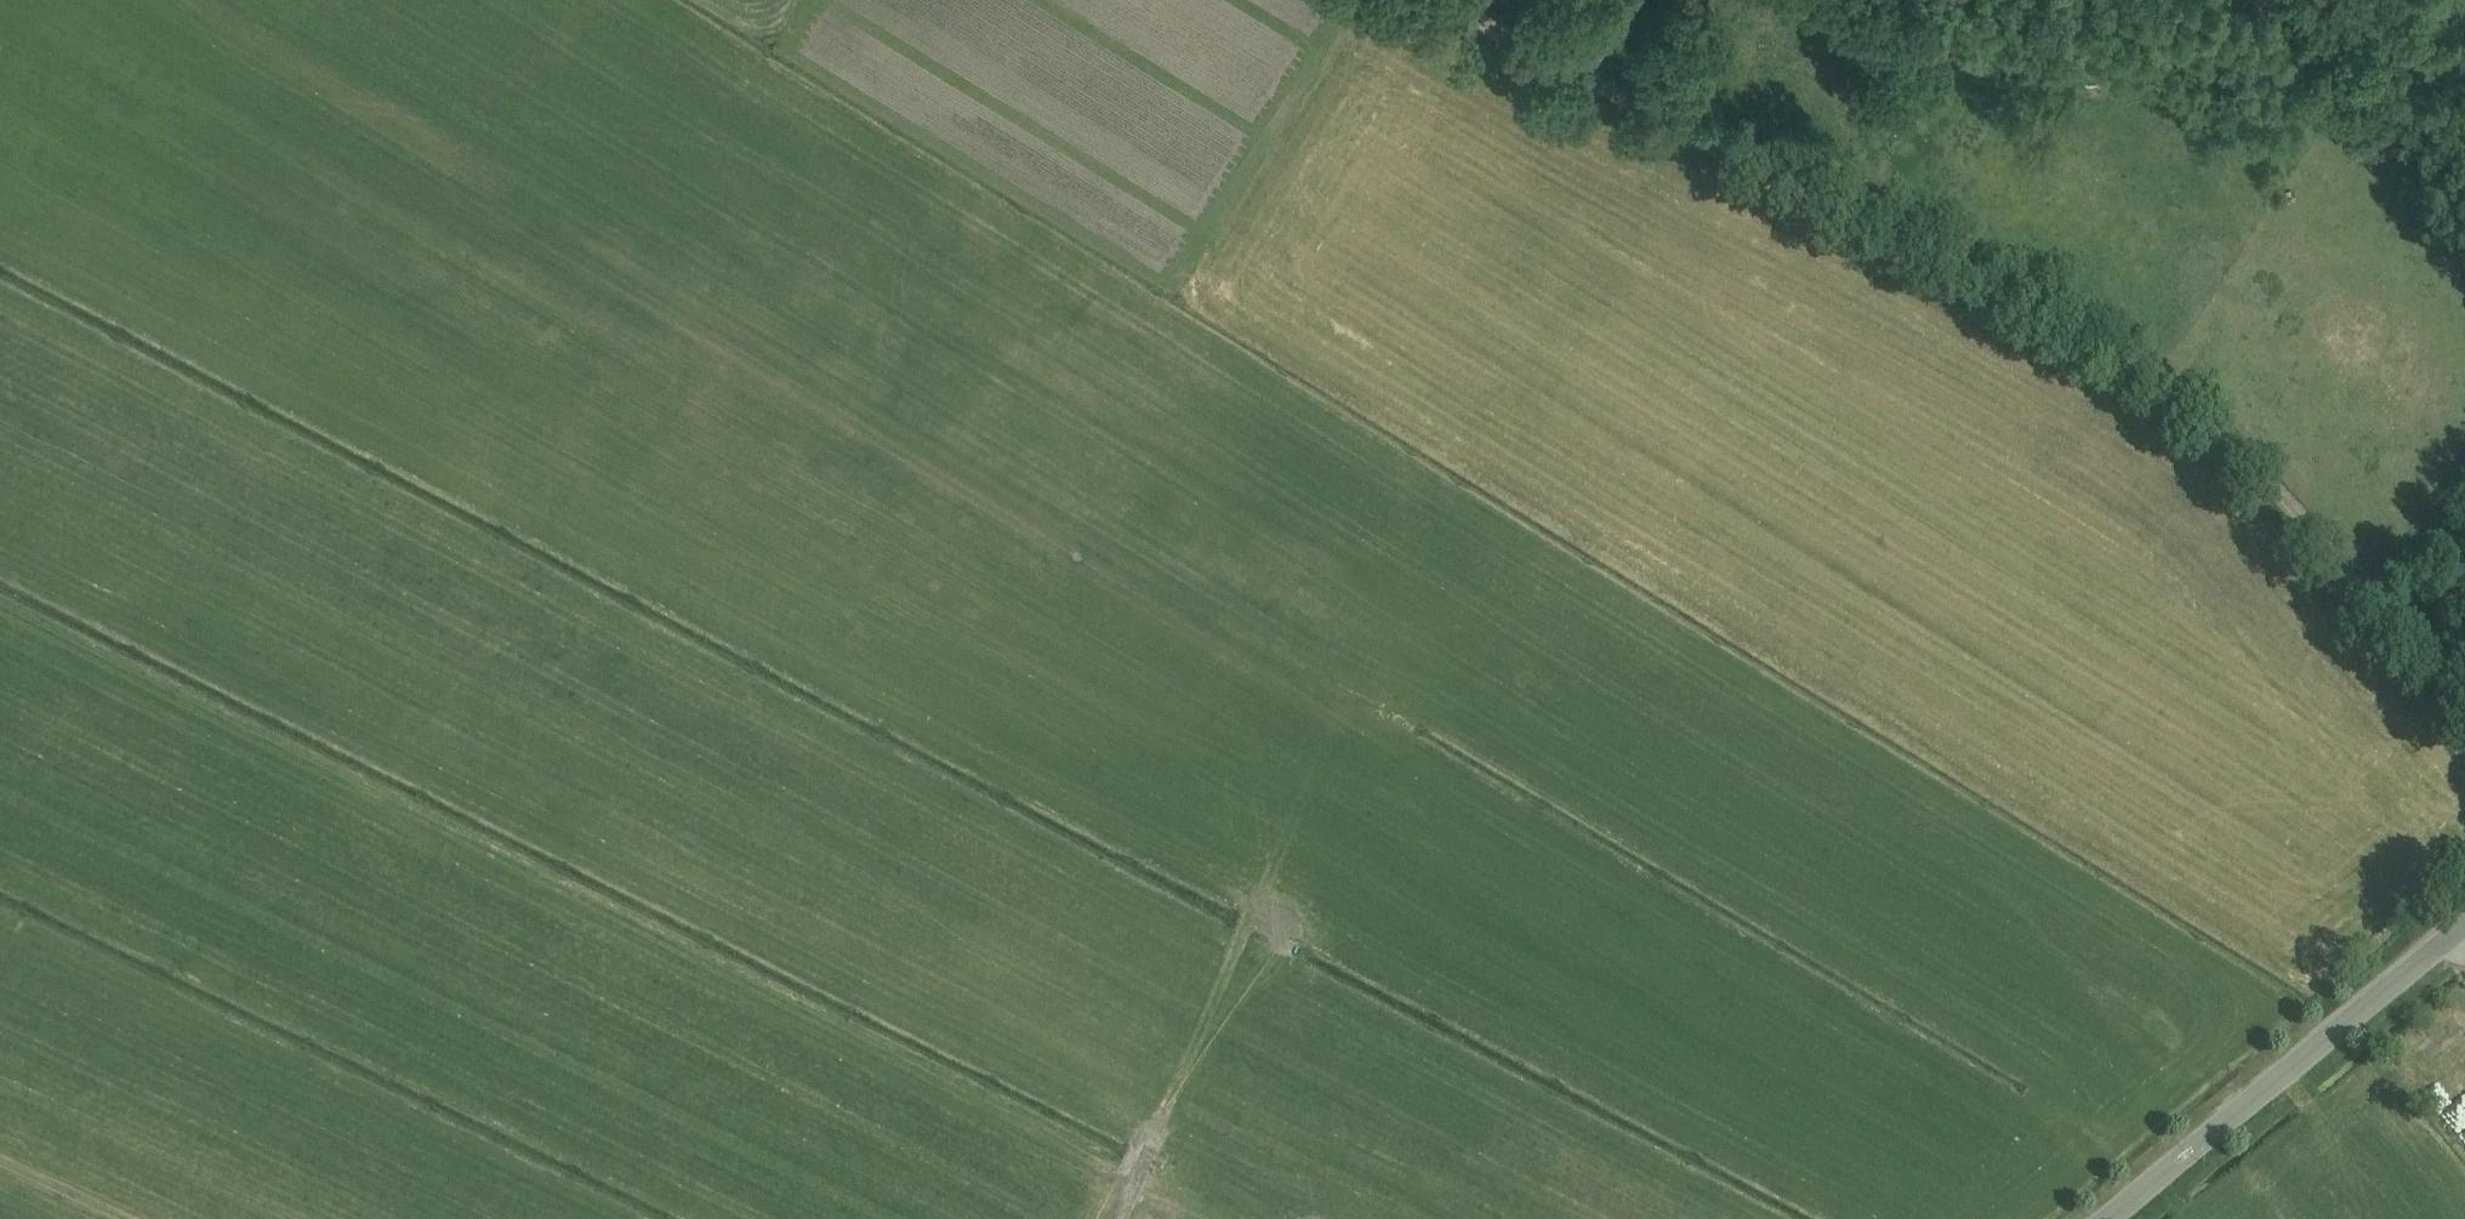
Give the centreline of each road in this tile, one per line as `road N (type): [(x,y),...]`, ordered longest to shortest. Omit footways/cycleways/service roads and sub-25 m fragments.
road 1 (track): [(2464,704),(2259,466),(2142,366),(1440,0)]
road 2 (unclassified): [(2107,1218),(2464,924)]

